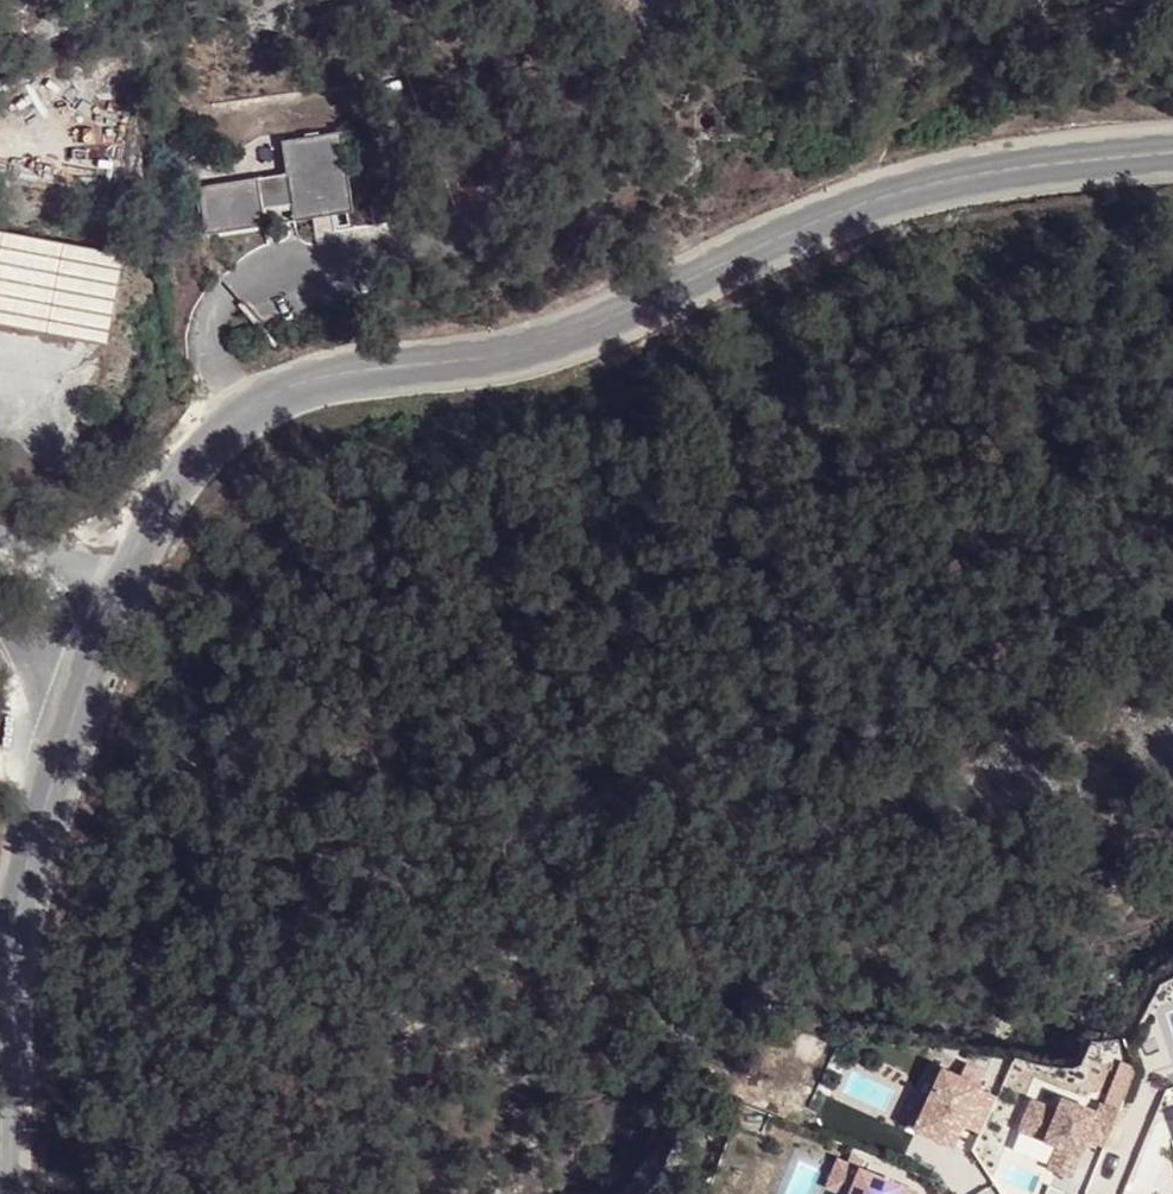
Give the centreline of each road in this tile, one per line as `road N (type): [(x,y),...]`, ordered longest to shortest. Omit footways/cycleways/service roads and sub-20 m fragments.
road 1 (secondary): [(102,629),(180,457),(305,380),(380,362),(506,354),(584,326),(721,259),(922,189),(1172,155)]
road 2 (secondary): [(1,1193),(9,1036),(39,840),(102,629)]

